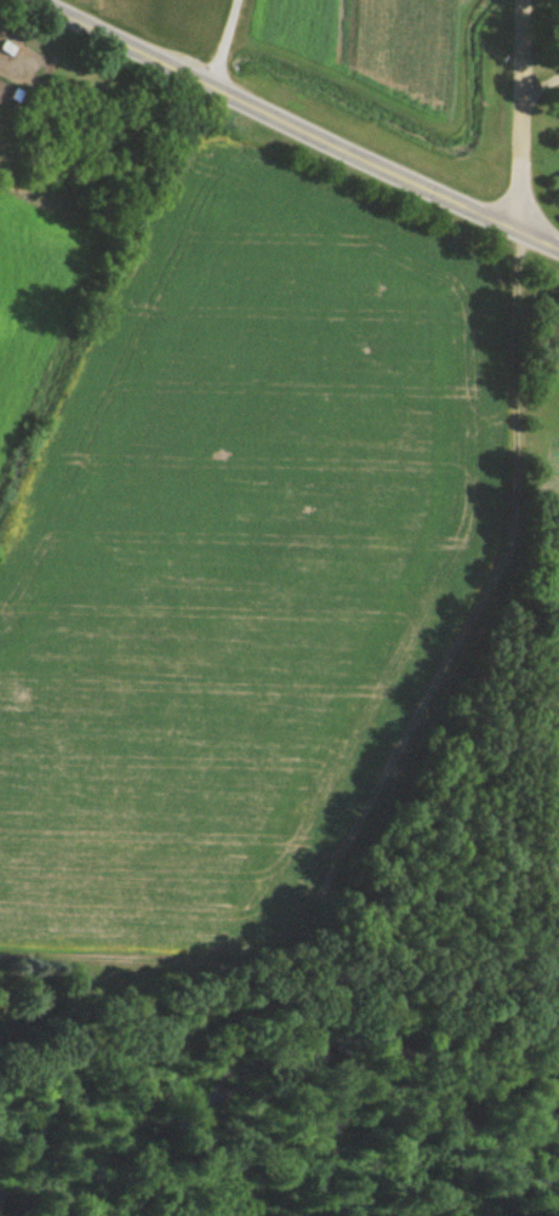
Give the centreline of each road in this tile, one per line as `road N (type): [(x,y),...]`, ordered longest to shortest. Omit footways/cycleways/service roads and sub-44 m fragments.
road 1 (residential): [(521,227),(517,491),(399,723),(240,972),(0,969)]
road 2 (tertiary): [(558,246),(37,0)]
road 3 (residential): [(521,227),(521,0)]

